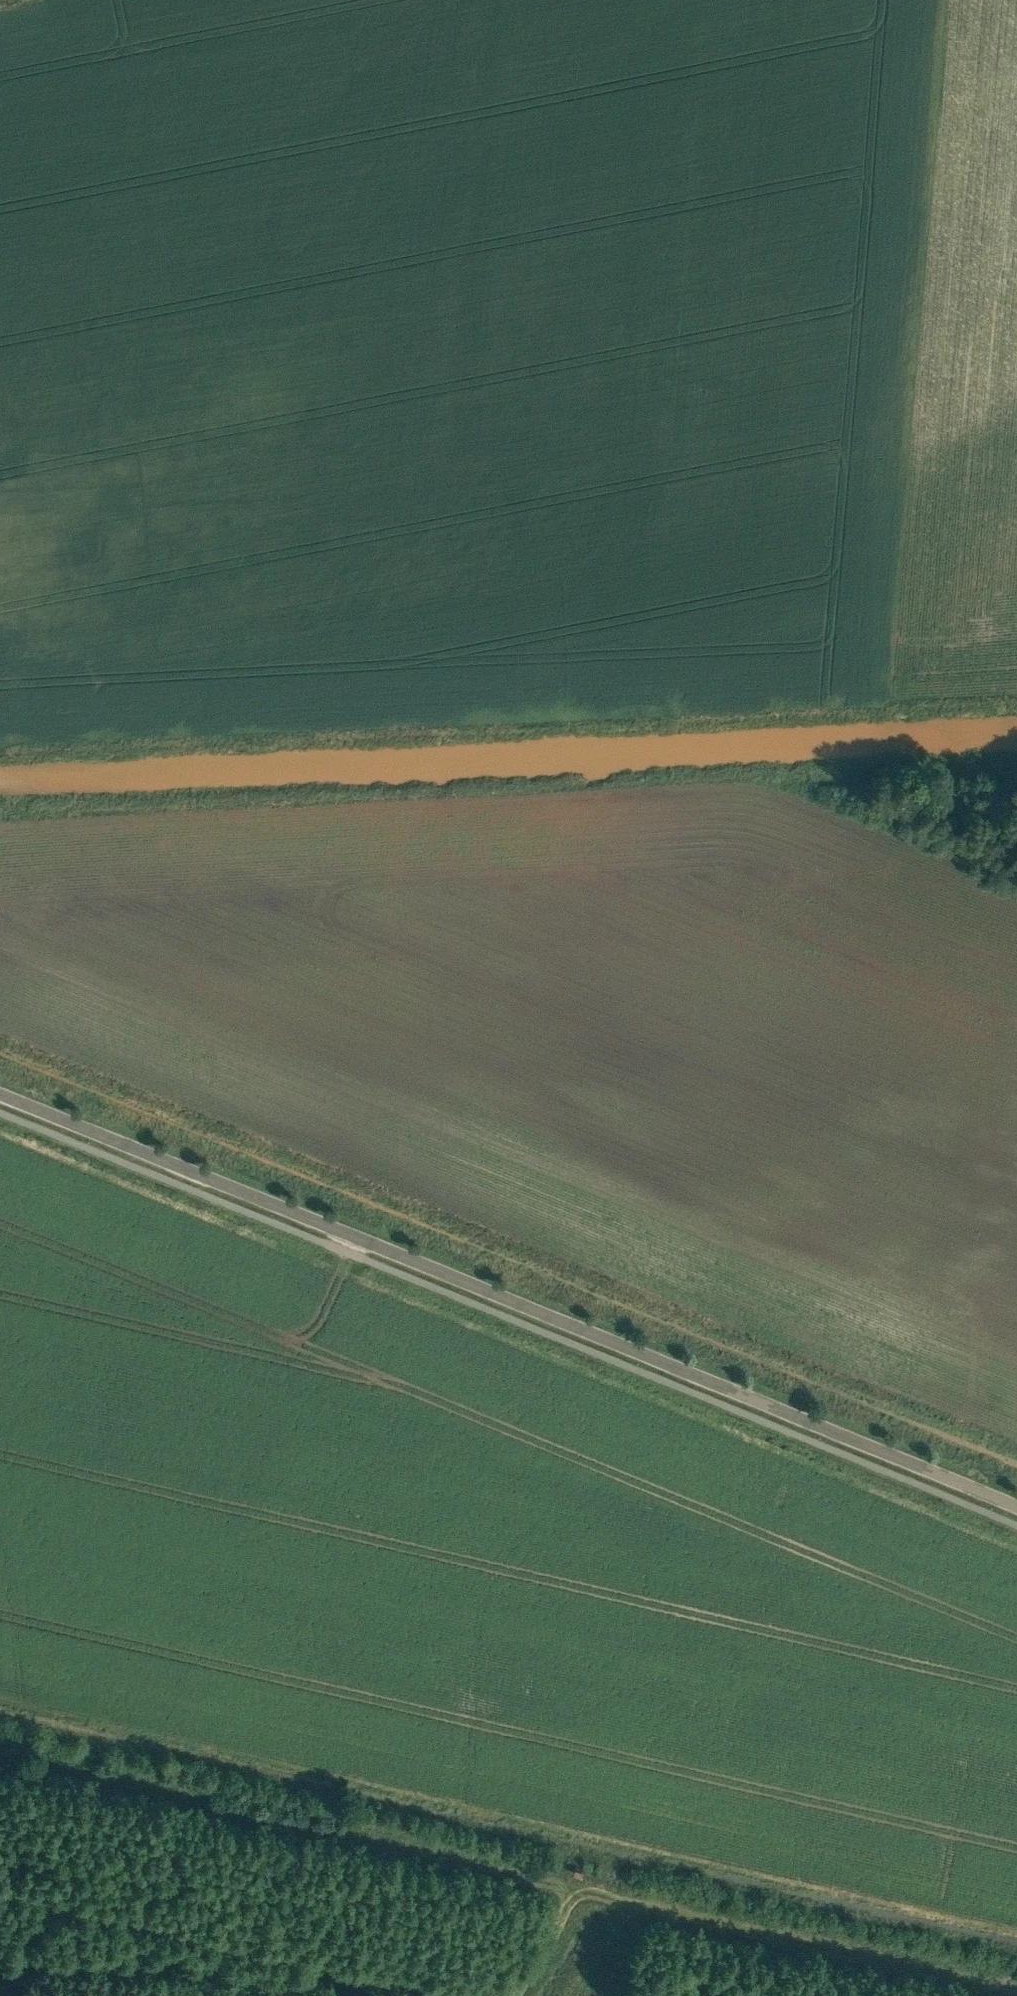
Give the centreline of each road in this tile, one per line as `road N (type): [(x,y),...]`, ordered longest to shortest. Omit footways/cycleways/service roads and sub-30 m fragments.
road 1 (tertiary): [(0,1093),(1016,1505)]

